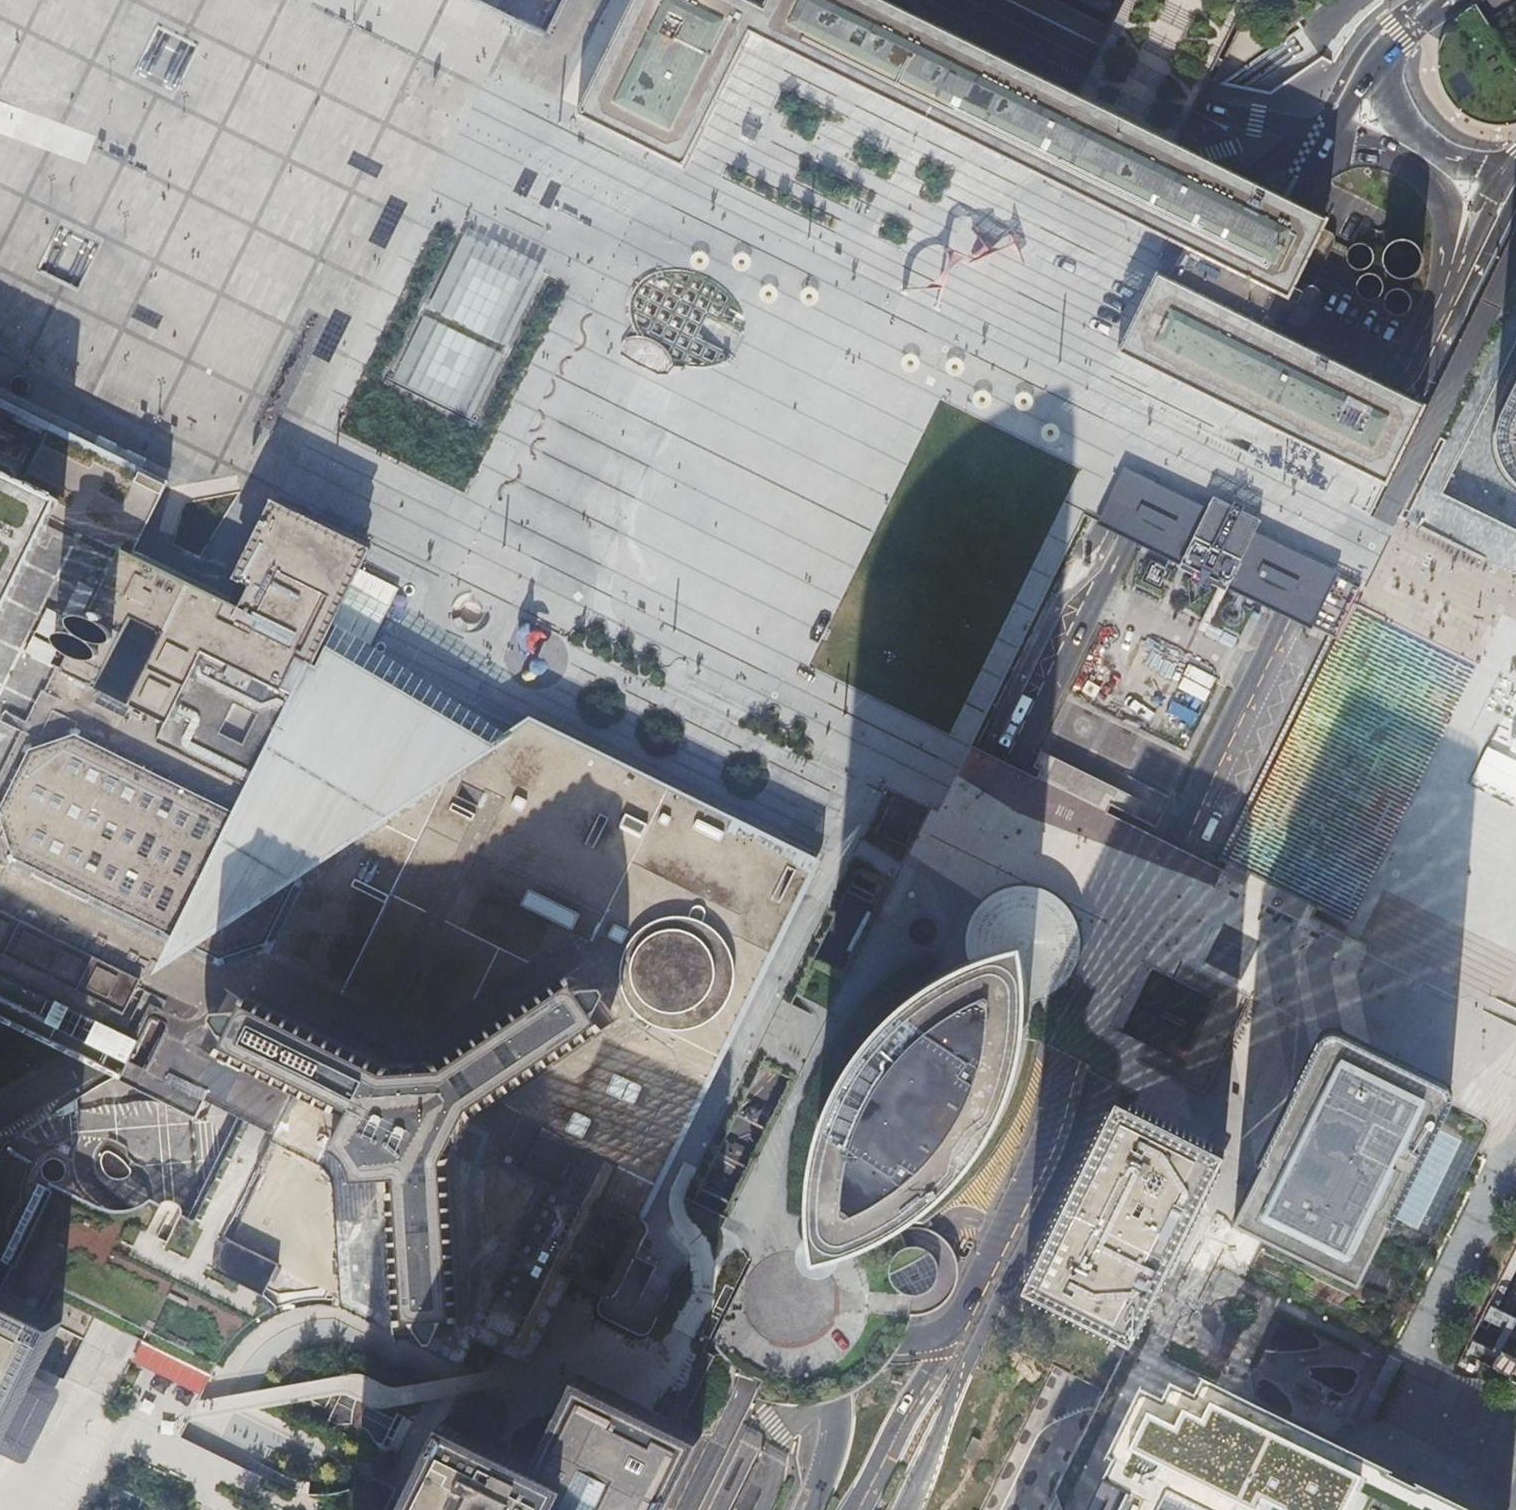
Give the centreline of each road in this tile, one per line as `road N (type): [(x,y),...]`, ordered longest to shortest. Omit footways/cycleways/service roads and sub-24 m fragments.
road 1 (motorway): [(0,319),(441,530),(658,620),(1515,935)]
road 2 (primary): [(1515,810),(1326,718),(1096,655),(840,635),(701,645),(580,670),(432,715),(174,840),(0,945)]
road 3 (motorway): [(1515,755),(1058,462),(115,0)]
road 4 (primary): [(0,1008),(101,951),(321,868),(451,839),(595,823),(719,821),(841,830),(1102,893),(1269,957),(1515,1068)]
road 5 (primary): [(784,0),(798,98),(857,296),(904,408),(960,509),(1027,605),(1106,697),(1272,844),(1515,995)]
road 6 (primary): [(1515,677),(1308,515),(1188,405),(1091,299),(943,84),(903,0)]
road 7 (secondary): [(1249,254),(918,931),(893,959),(813,1001)]
road 8 (residential): [(1169,954),(902,1509)]
road 9 (secondary): [(813,1001),(778,1015),(749,1012),(459,875),(263,802)]
road 10 (secondary): [(293,934),(375,905),(427,901),(477,911),(735,1042),(755,1066),(763,1105)]
road 11 (secondary): [(966,1314),(1046,1145),(1070,1062),(1151,897)]
road 12 (residential): [(1151,897),(1515,1073)]
road 13 (secondary): [(1151,897),(1328,541)]
road 14 (secondary): [(150,815),(152,1005),(0,1097)]
road 15 (secondary): [(0,1108),(293,934)]
road 16 (secondary): [(961,0),(1196,116),(1235,182)]
road 17 (secondary): [(1328,541),(1456,275)]
road 18 (tertiary): [(853,1509),(966,1314)]
road 19 (secondary): [(763,1105),(744,1150),(744,1193),(803,1311)]
road 20 (residential): [(1456,275),(1454,205),(1445,186),(1406,160),(1329,139)]
road 21 (residential): [(1515,637),(1328,541)]
road 22 (secondary): [(803,1311),(830,1338),(893,1348),(937,1340),(966,1314)]
road 23 (secondary): [(1380,60),(1390,102),(1423,138),(1482,168),(1507,169)]
road 24 (secondary): [(150,815),(0,900)]
road 25 (tertiary): [(143,750),(0,835)]
road 26 (tertiary): [(828,1362),(838,1417),(808,1509)]
road 27 (secondary): [(293,934),(304,911),(304,872),(263,802)]
road 28 (secondary): [(1329,139),(1278,196),(1249,254)]

